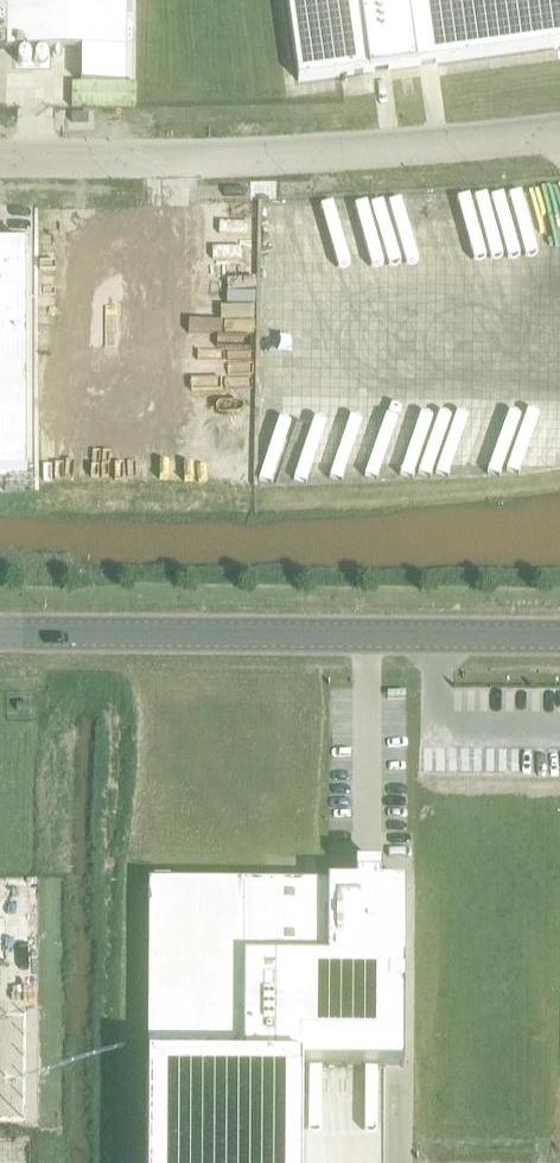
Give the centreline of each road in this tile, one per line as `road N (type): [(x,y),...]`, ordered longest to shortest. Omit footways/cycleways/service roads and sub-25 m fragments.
road 1 (unclassified): [(559,130),(281,158),(0,160)]
road 2 (tertiary): [(0,633),(559,637)]

